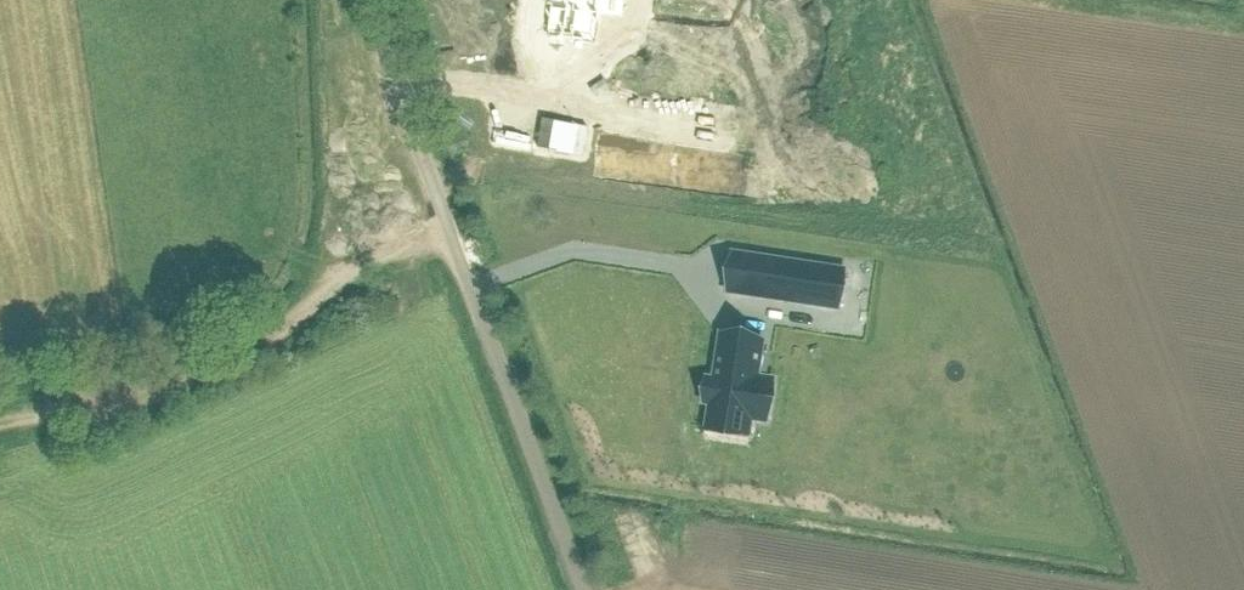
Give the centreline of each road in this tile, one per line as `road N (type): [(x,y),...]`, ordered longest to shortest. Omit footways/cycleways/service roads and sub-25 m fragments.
road 1 (unclassified): [(584,589),(365,0)]
road 2 (track): [(0,415),(176,387),(449,228)]

